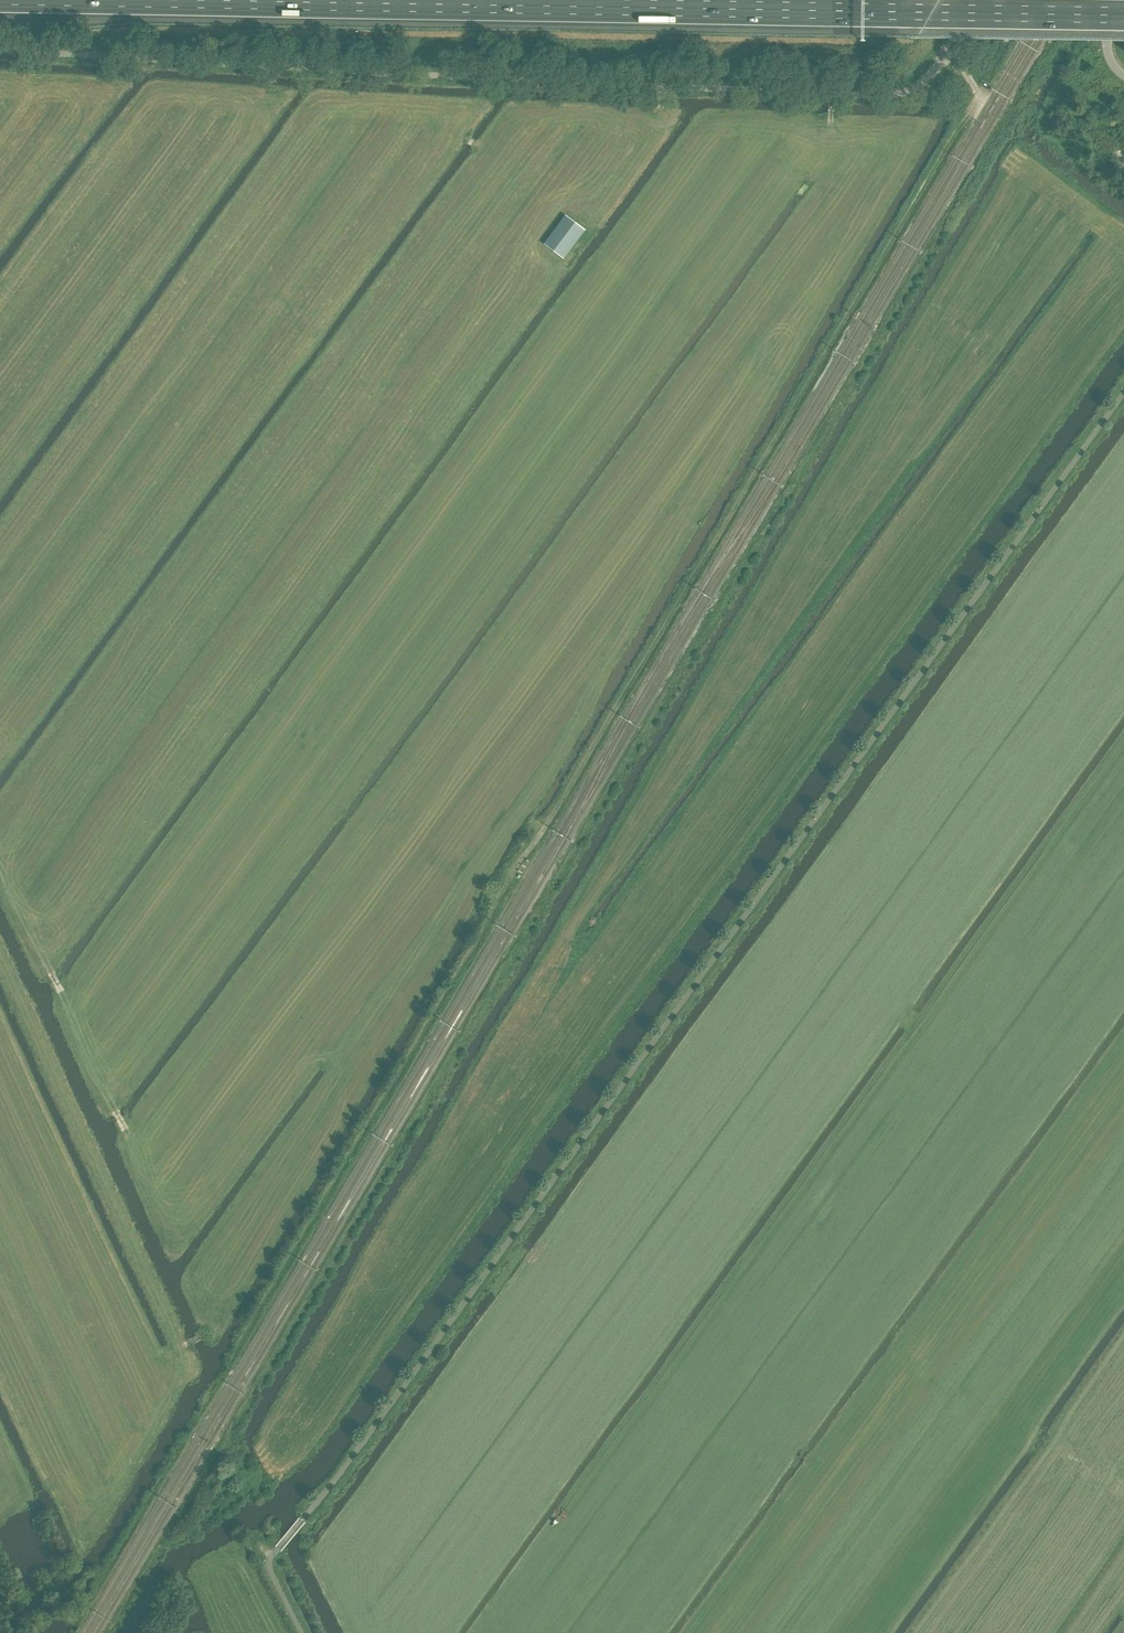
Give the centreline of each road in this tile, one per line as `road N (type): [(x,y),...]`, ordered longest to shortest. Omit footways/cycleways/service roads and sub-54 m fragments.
road 1 (unclassified): [(0,50),(891,96),(933,74),(980,0)]
road 2 (motorway): [(152,0),(1123,16)]

